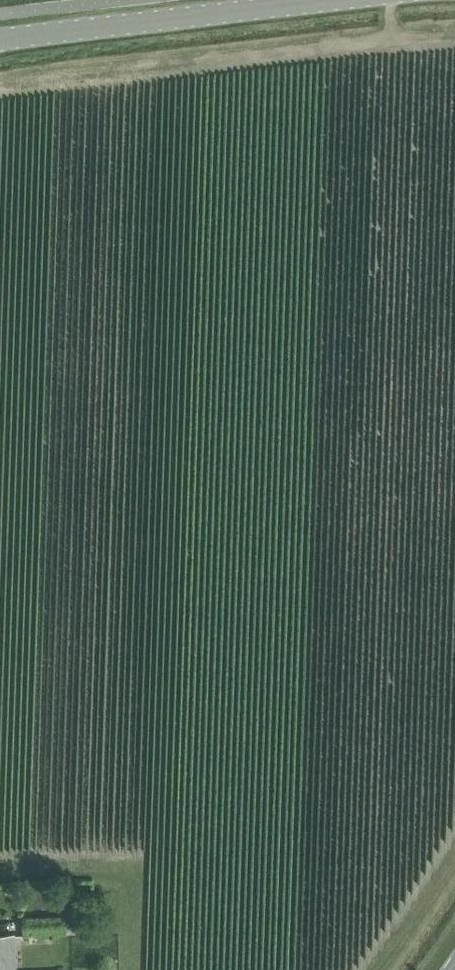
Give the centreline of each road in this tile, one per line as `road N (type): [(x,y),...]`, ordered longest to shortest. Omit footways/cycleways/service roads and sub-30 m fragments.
road 1 (unclassified): [(321,0),(0,39)]

